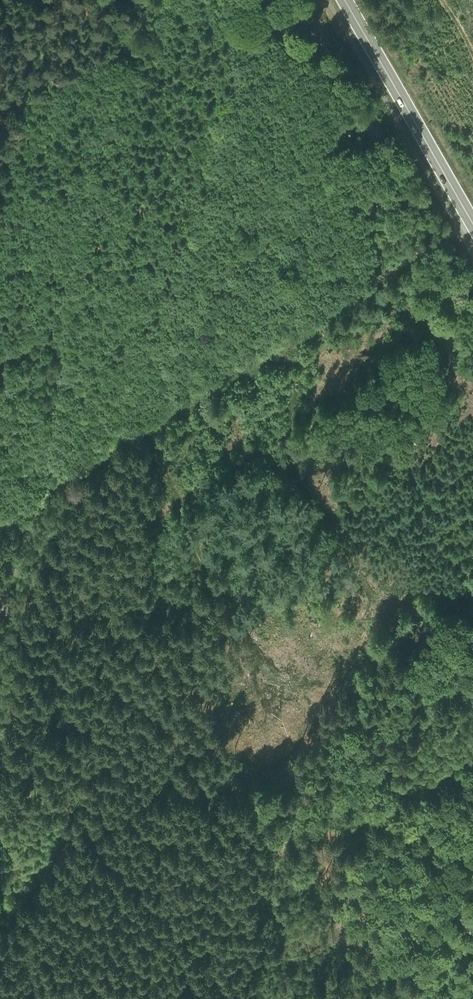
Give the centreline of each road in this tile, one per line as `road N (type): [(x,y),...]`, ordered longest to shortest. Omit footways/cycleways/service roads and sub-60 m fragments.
road 1 (track): [(0,724),(69,281),(132,34)]
road 2 (track): [(472,223),(0,525)]
road 3 (primary): [(345,0),(472,222)]

